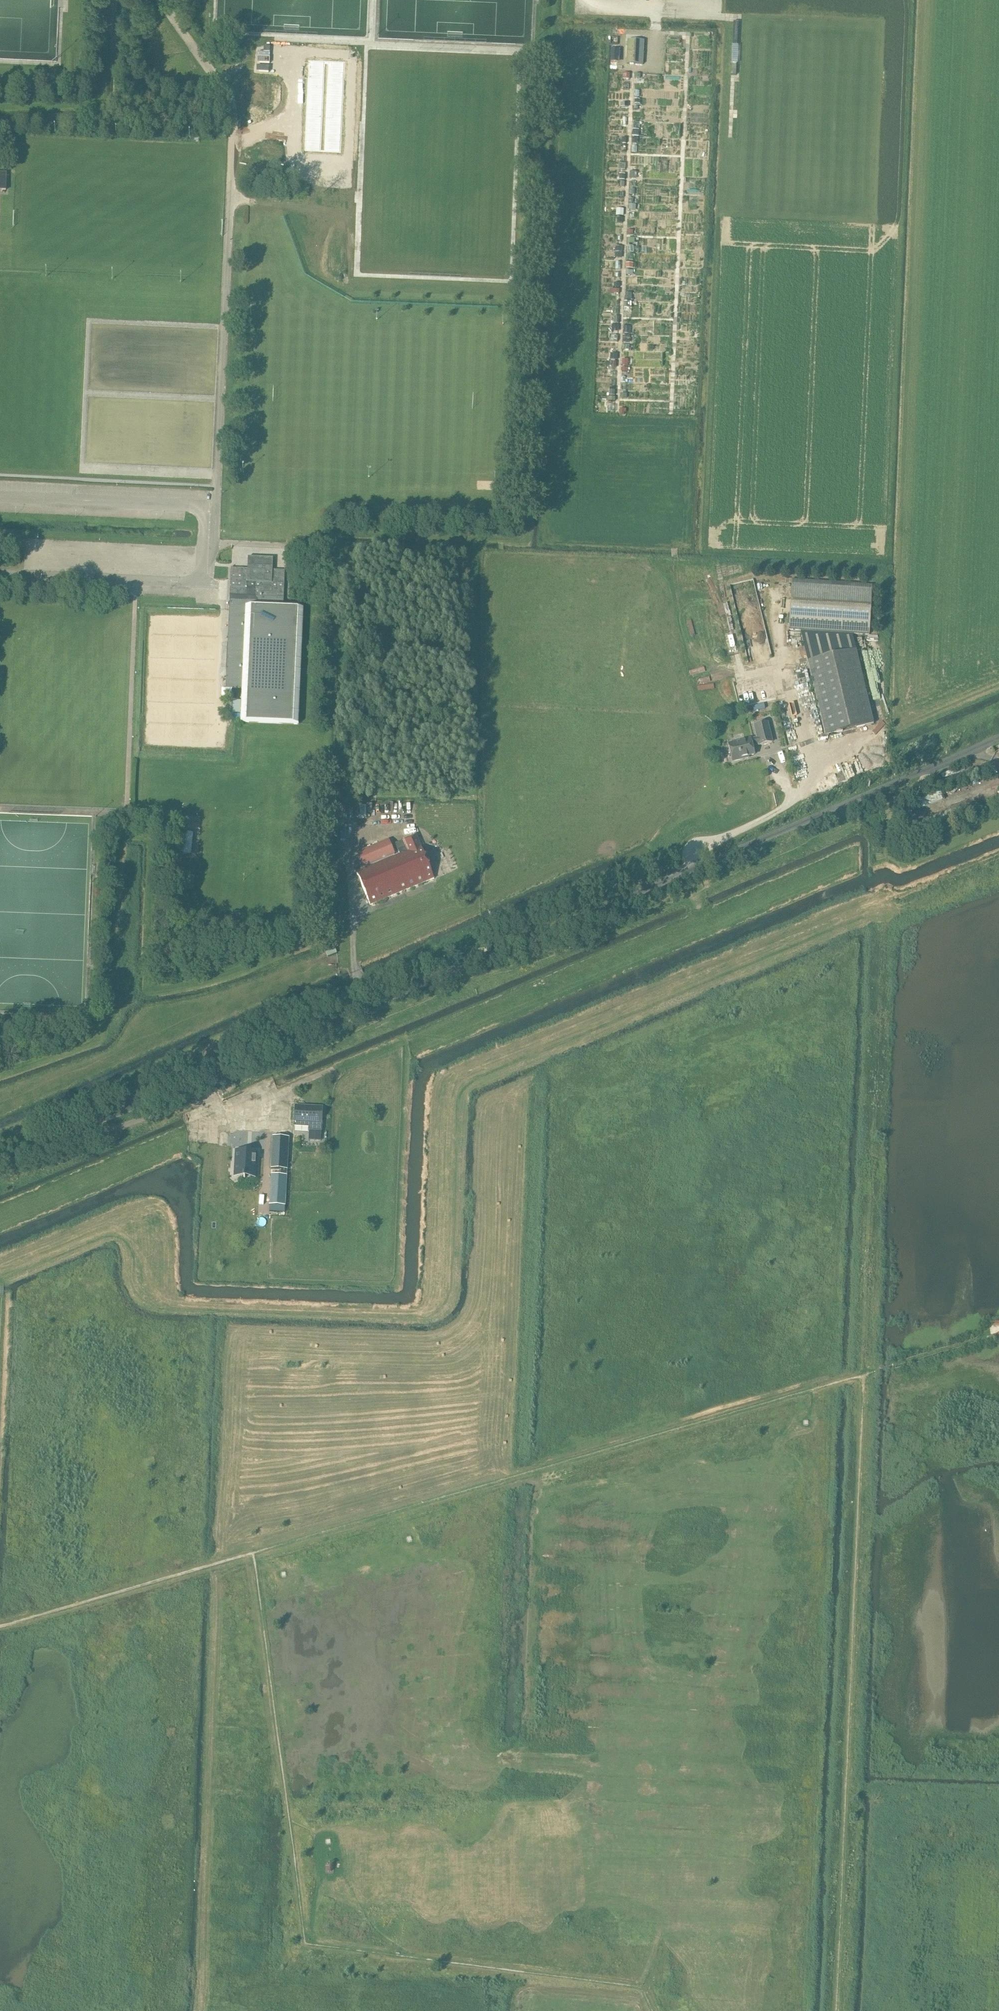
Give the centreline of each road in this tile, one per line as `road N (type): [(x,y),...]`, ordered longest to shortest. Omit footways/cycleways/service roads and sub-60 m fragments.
road 1 (unclassified): [(0,1162),(998,739)]
road 2 (track): [(721,11),(584,0)]

